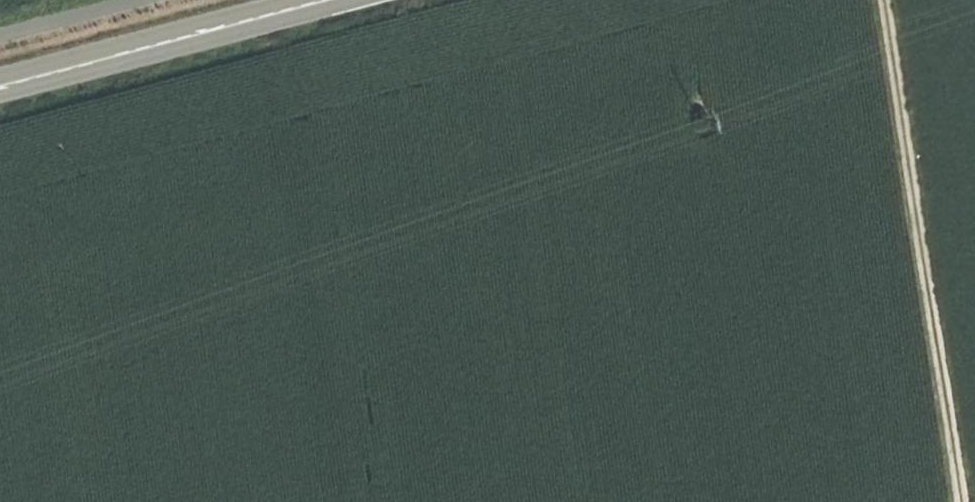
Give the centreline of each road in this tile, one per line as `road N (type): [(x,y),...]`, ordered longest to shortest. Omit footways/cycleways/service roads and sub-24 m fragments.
road 1 (track): [(962,501),(885,0)]
road 2 (secondary): [(0,84),(314,0)]

